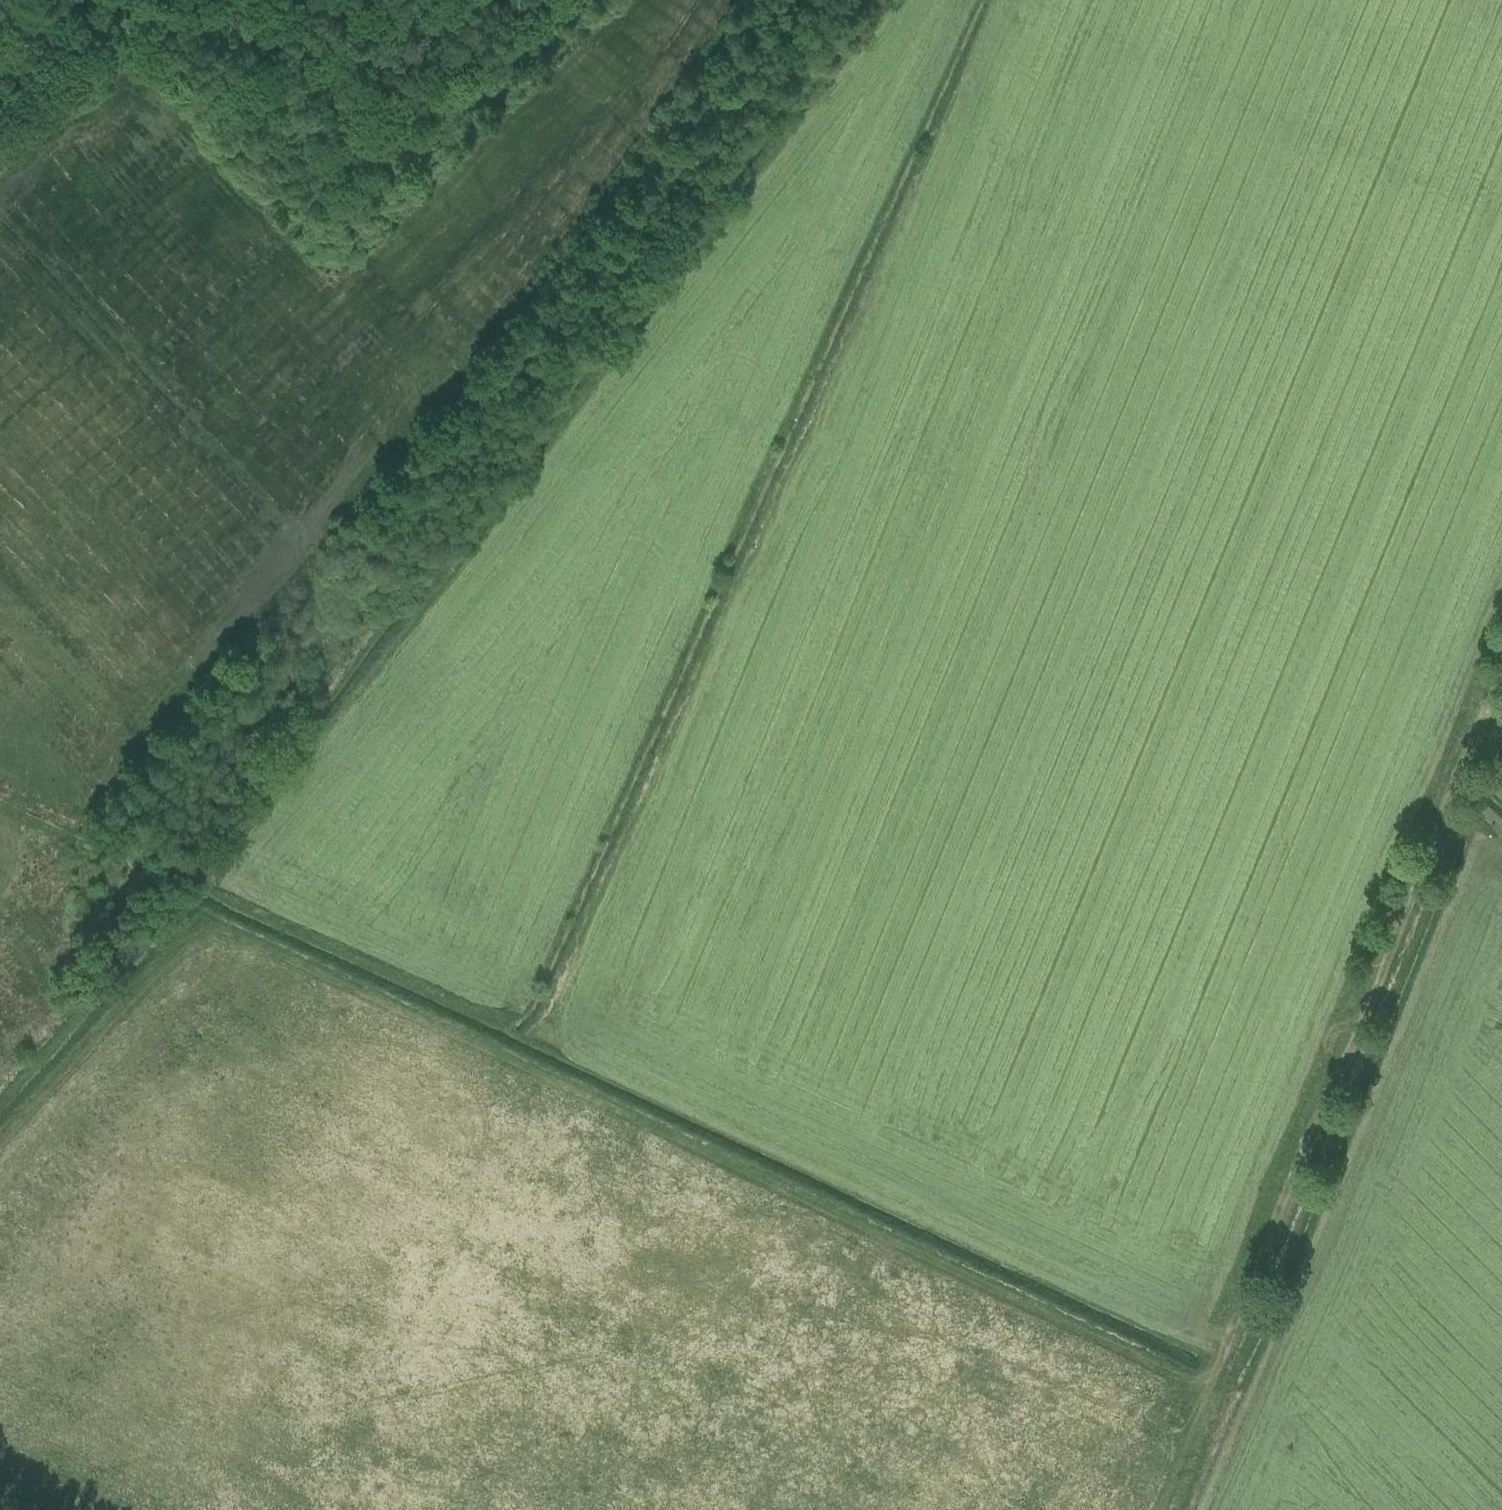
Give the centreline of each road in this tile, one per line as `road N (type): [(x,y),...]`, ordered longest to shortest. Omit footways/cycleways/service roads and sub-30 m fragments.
road 1 (track): [(1501,673),(1196,1404)]

